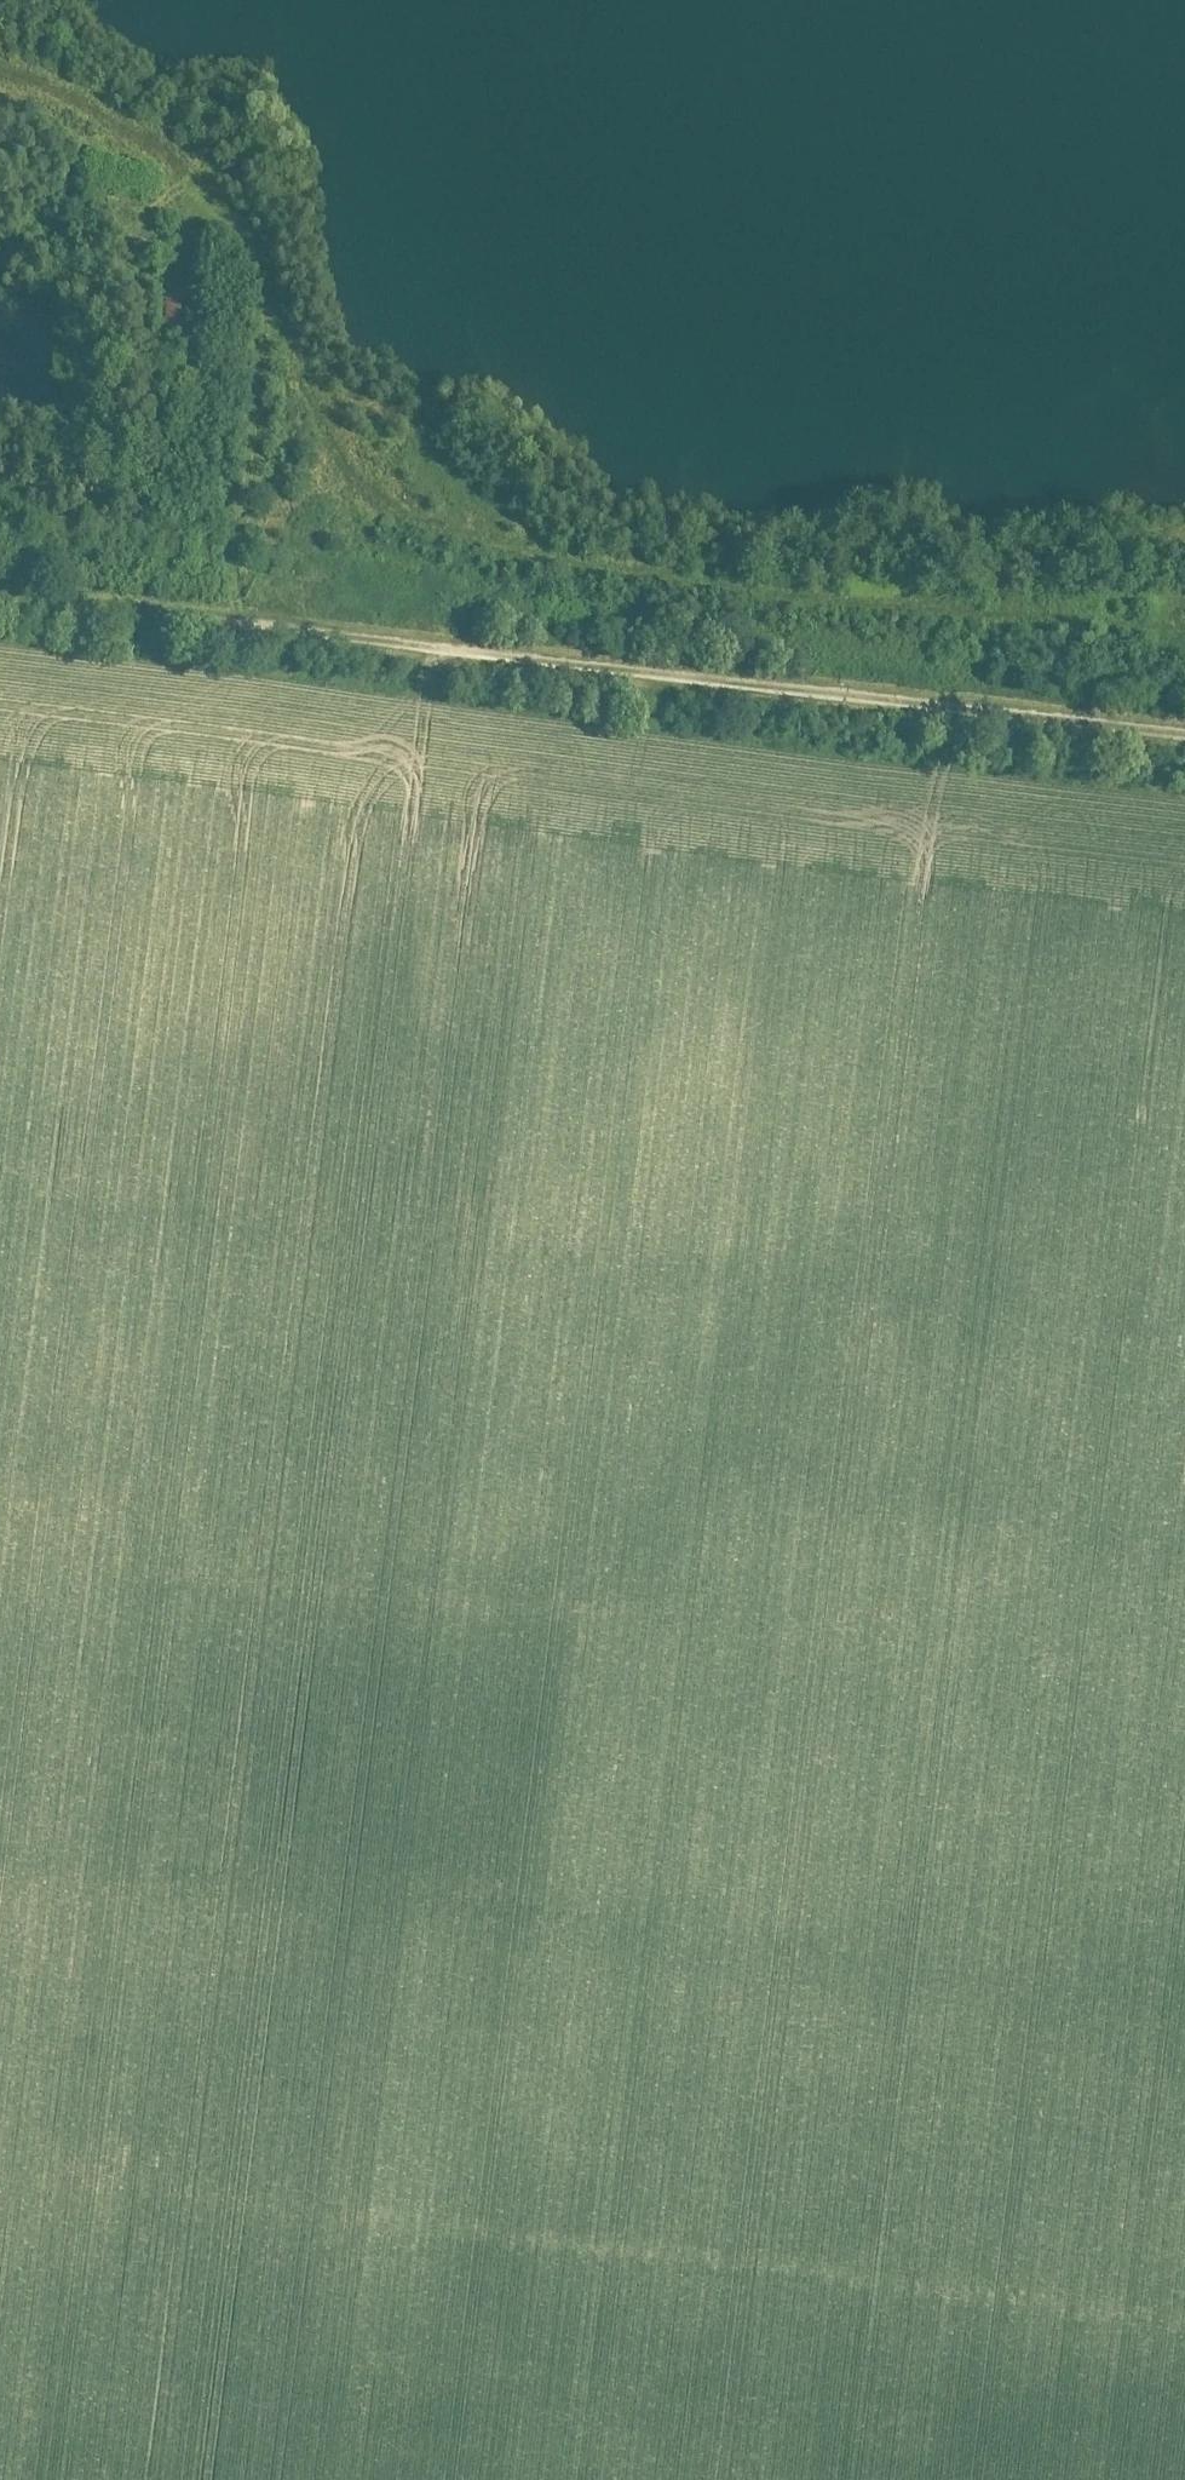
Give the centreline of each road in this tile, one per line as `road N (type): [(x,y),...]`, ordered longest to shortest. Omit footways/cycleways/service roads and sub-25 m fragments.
road 1 (unclassified): [(1184,736),(245,628)]
road 2 (track): [(245,628),(0,598)]

